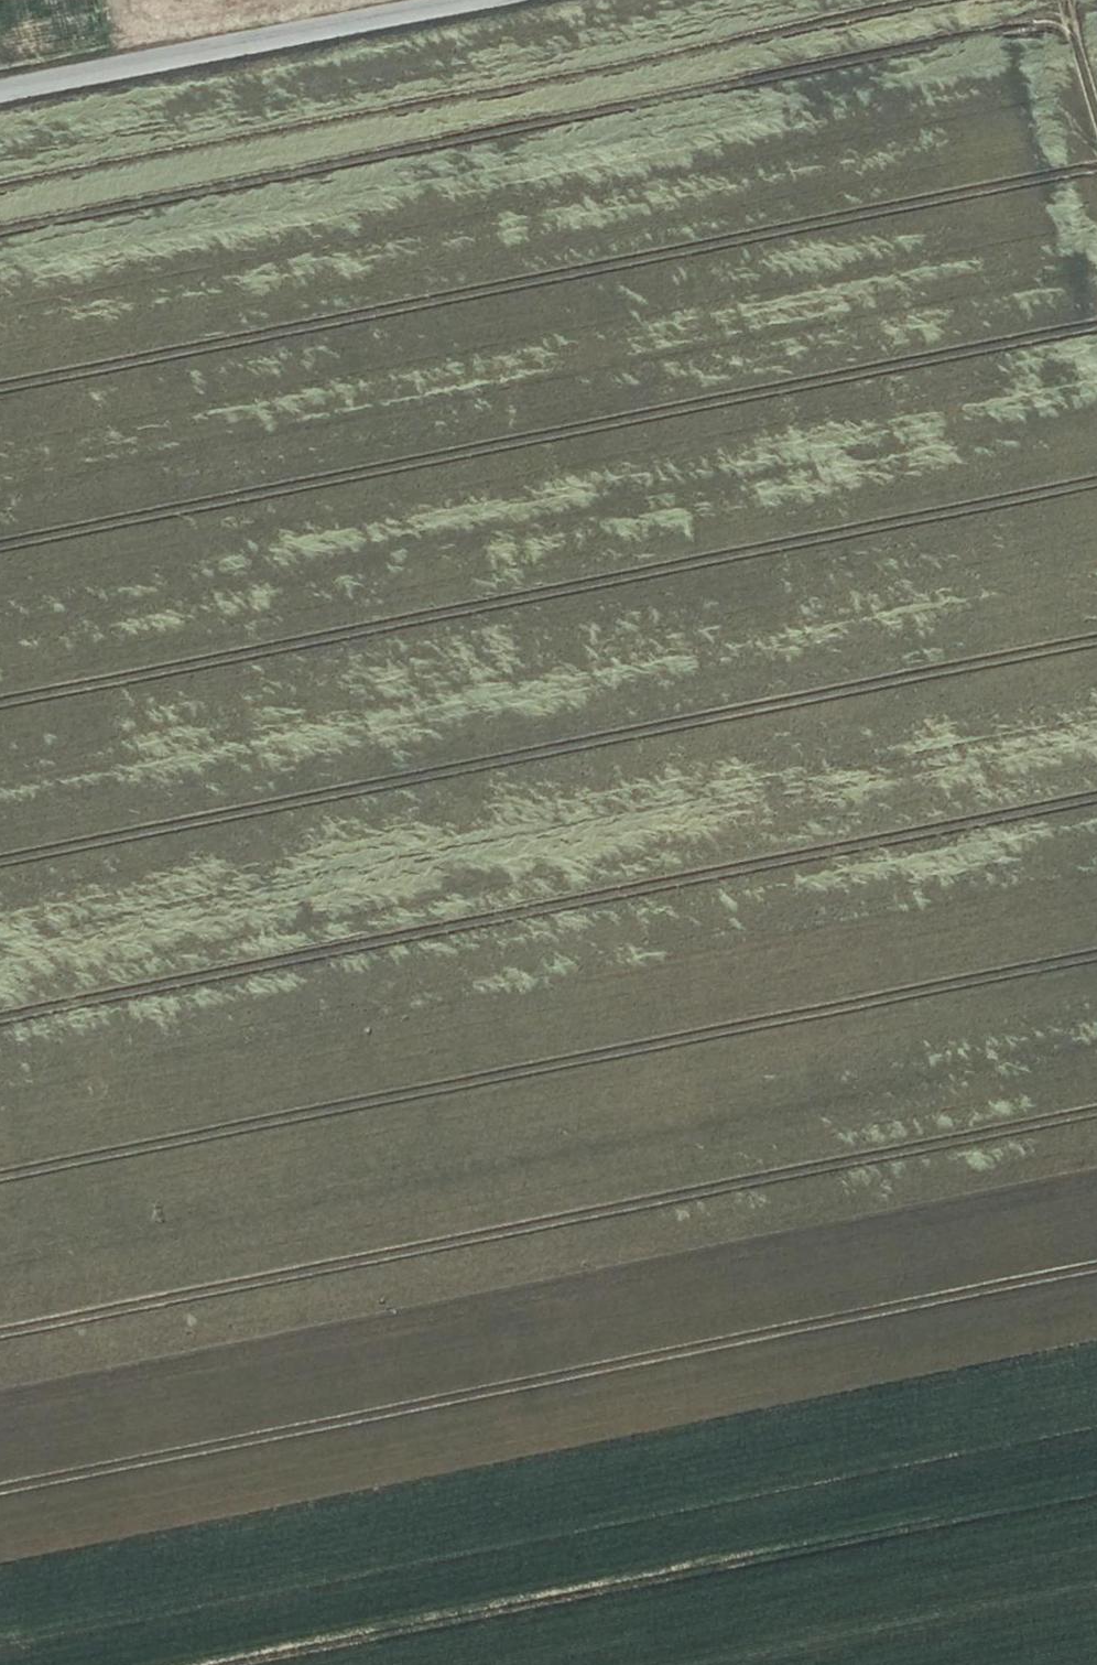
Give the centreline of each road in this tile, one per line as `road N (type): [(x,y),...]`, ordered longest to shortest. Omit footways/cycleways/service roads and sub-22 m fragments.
road 1 (tertiary): [(479,0),(0,90)]

